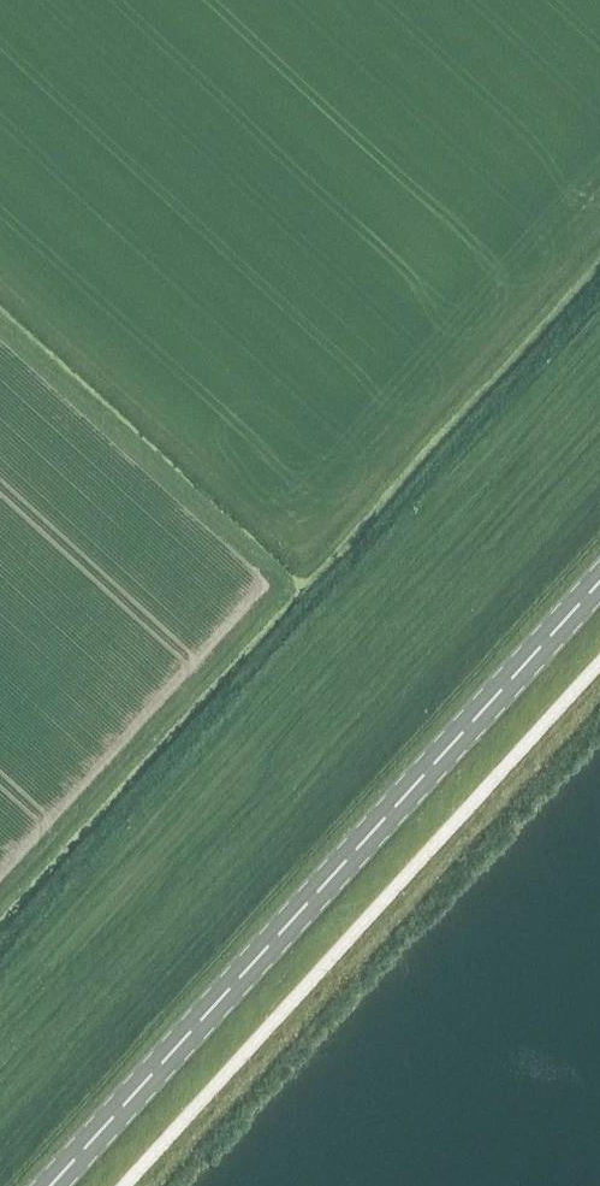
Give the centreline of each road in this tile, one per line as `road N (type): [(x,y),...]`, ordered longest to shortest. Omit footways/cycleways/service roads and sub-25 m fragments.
road 1 (secondary): [(49,1185),(599,579)]

